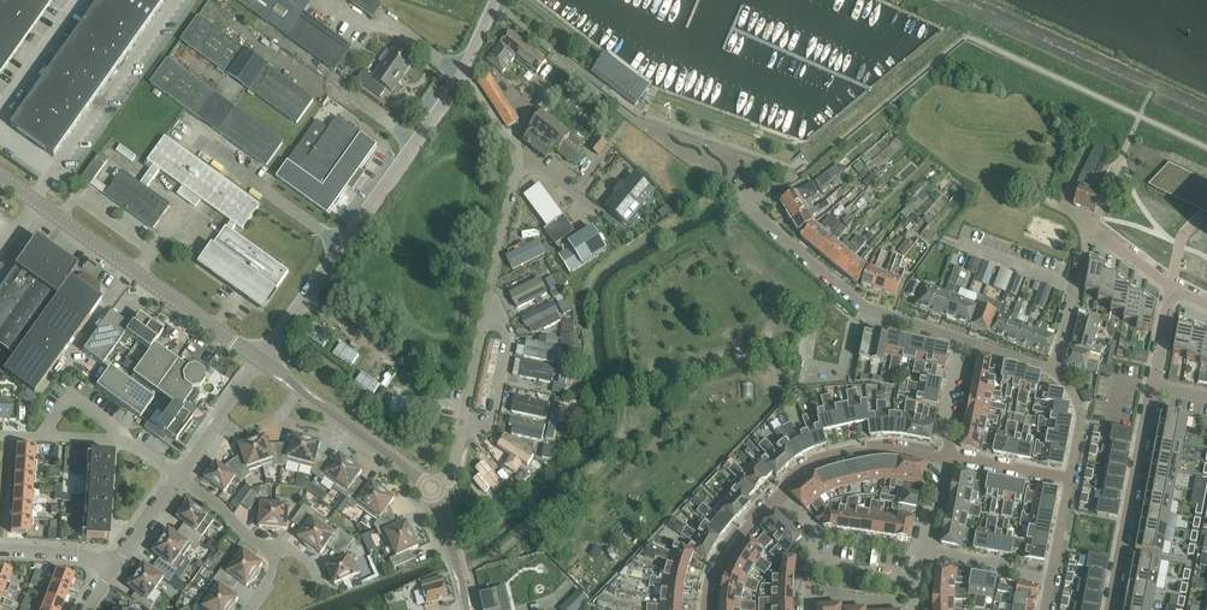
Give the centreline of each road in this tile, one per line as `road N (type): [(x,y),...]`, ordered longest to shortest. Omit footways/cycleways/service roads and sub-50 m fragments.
road 1 (unclassified): [(258,359),(0,178)]
road 2 (unclassified): [(306,297),(463,71)]
road 3 (residential): [(961,339),(867,308),(747,202)]
road 4 (residential): [(487,310),(518,162),(511,137),(463,71)]
road 5 (residential): [(1152,388),(1110,609)]
road 6 (unclassified): [(432,490),(258,359)]
road 7 (residential): [(778,494),(809,462),(848,450),(948,456)]
road 8 (residential): [(462,428),(493,420),(512,341),(487,310)]
road 9 (residential): [(1052,370),(1090,231)]
road 10 (residential): [(179,476),(258,359)]
road 11 (residential): [(707,609),(708,580),(778,494)]
road 12 (residential): [(1050,578),(921,552)]
road 13 (residential): [(468,609),(432,490)]
road 14 (residential): [(948,456),(1070,479)]
road 15 (residential): [(948,456),(951,434),(943,423),(961,339)]
road 16 (residential): [(462,428),(487,310)]
road 17 (residential): [(1070,479),(1081,411),(1052,370)]

